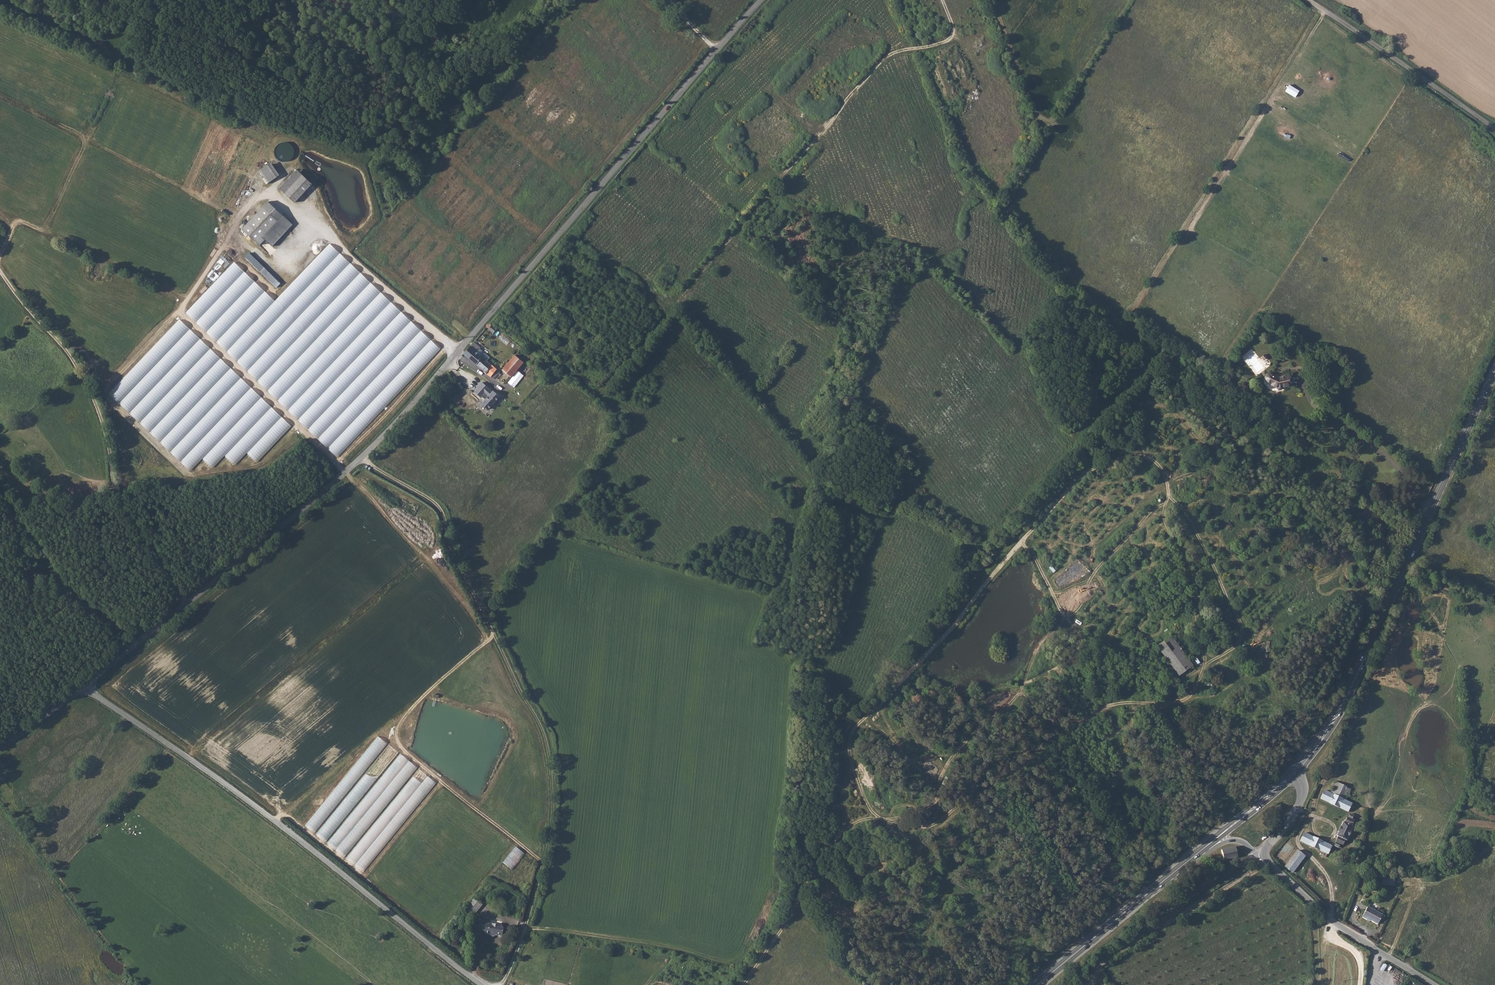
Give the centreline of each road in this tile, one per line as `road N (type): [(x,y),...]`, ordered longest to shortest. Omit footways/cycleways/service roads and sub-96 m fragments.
road 1 (track): [(742,984),(840,834),(863,817),(929,827),(1109,706),(1166,702),(1176,686),(1242,641),(1244,629),(1154,460),(1140,455),(1084,470),(959,621),(852,729),(843,819)]
road 2 (unclassified): [(83,686),(363,457),(762,0)]
road 3 (track): [(495,309),(597,393),(889,52),(954,35)]
road 4 (track): [(363,457),(440,509),(450,551),(550,756),(548,848),(500,984)]
road 5 (unclassified): [(83,686),(272,818),(480,984)]
road 6 (track): [(187,605),(115,487),(107,432),(84,376),(0,271)]
road 7 (primary): [(1494,371),(1362,663)]
road 8 (track): [(272,818),(494,636)]
road 9 (unclassified): [(1494,129),(1309,0)]
road 10 (unclassified): [(1258,856),(1331,919),(1433,984)]
road 11 (track): [(1105,984),(1100,964),(1265,860)]
road 12 (track): [(456,354),(297,210)]
road 13 (track): [(382,732),(544,864)]
road 14 (primary): [(1174,872),(1038,984)]
road 15 (primary): [(1294,777),(1336,723),(1362,663)]
road 16 (track): [(941,0),(987,120)]

